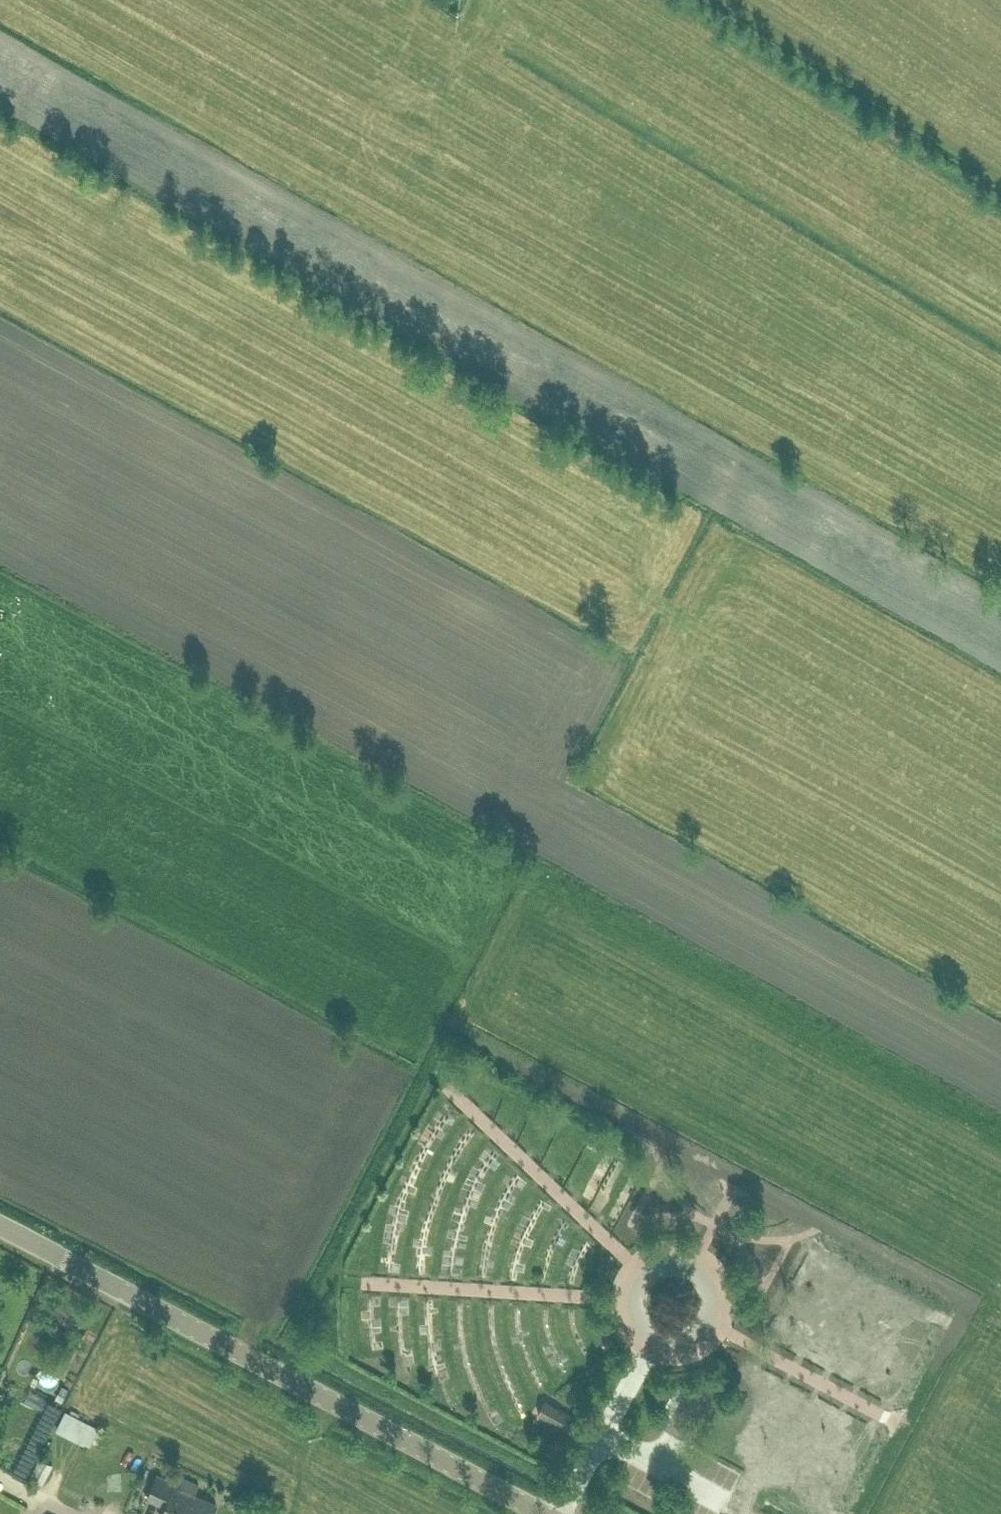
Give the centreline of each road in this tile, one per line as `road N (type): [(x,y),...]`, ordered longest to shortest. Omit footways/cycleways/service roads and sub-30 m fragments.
road 1 (tertiary): [(544,1513),(0,1226)]

